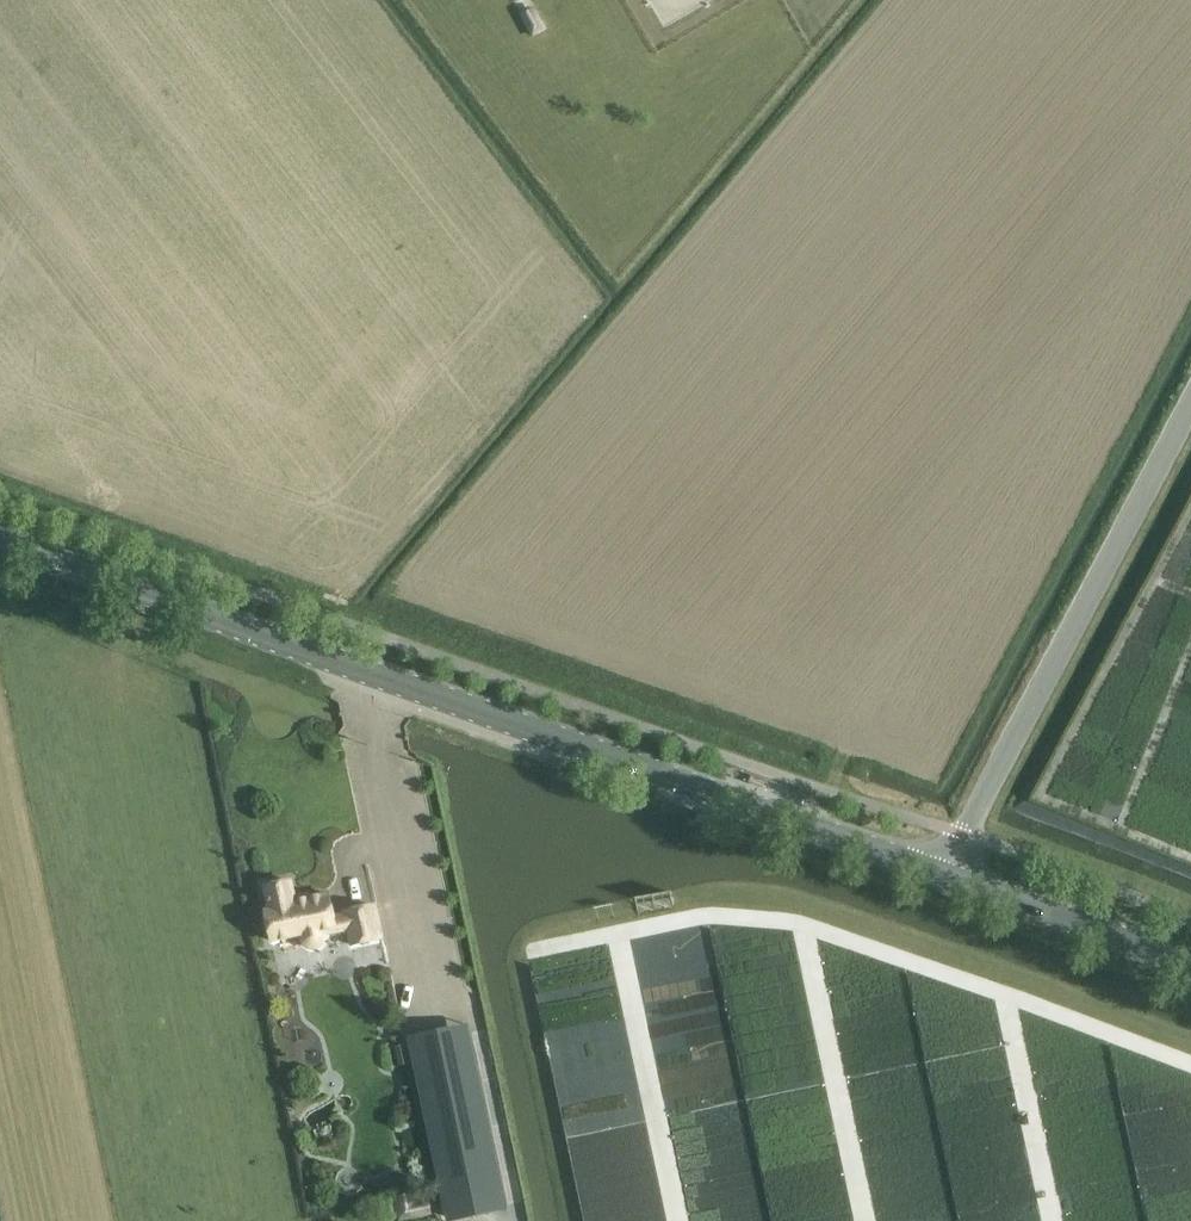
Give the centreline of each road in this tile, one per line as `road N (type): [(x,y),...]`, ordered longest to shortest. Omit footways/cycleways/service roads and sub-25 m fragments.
road 1 (tertiary): [(942,876),(0,541)]
road 2 (unclassified): [(942,876),(1190,402)]
road 3 (tertiary): [(1190,969),(942,876)]

